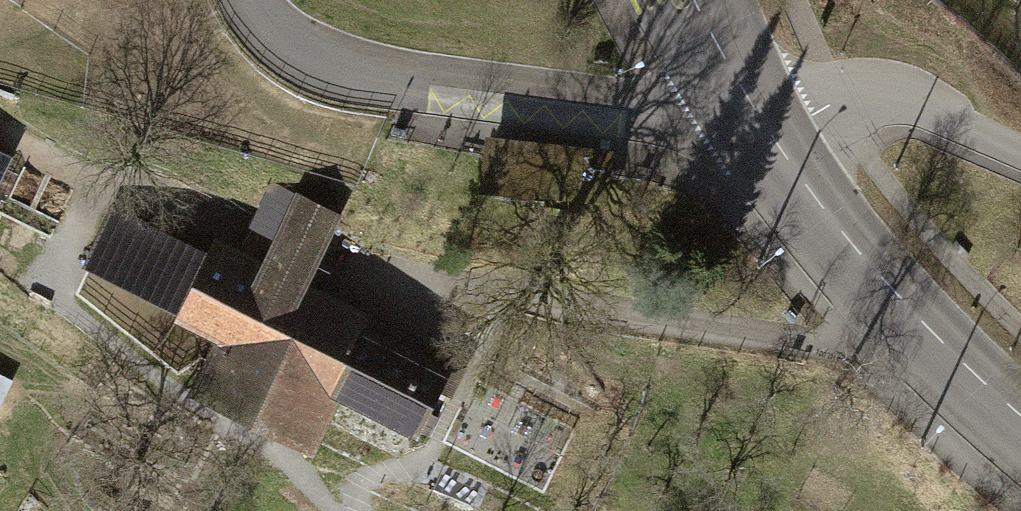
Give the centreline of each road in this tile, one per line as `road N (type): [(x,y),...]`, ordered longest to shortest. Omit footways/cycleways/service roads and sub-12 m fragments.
road 1 (tertiary): [(1020,430),(868,279),(763,138)]
road 2 (residential): [(1020,154),(897,97),(830,100),(763,138)]
road 3 (tertiary): [(763,138),(679,0)]

